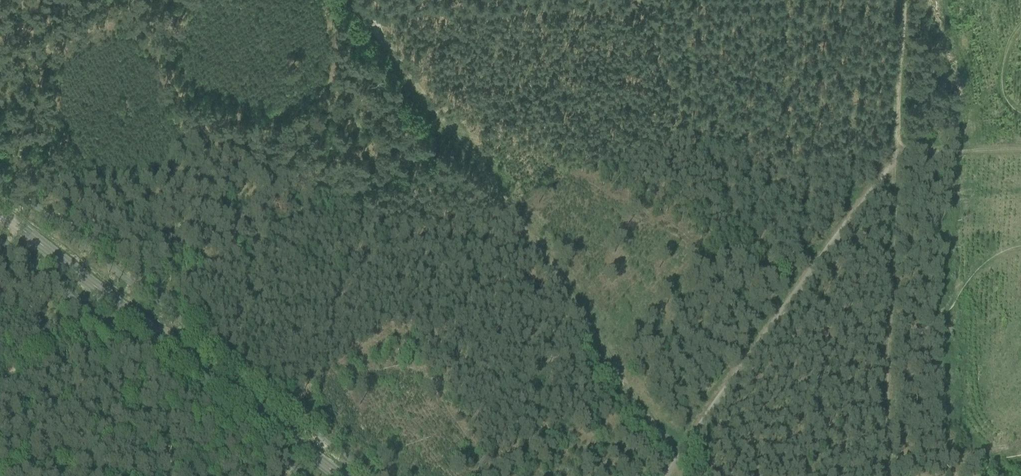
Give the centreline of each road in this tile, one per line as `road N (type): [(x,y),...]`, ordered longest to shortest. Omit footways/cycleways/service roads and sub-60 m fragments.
road 1 (track): [(696,475),(359,0)]
road 2 (tertiary): [(333,475),(0,219)]
road 3 (track): [(694,0),(639,2),(707,171),(744,238),(792,294)]
road 4 (track): [(893,163),(889,475)]
road 5 (track): [(907,0),(893,163)]

